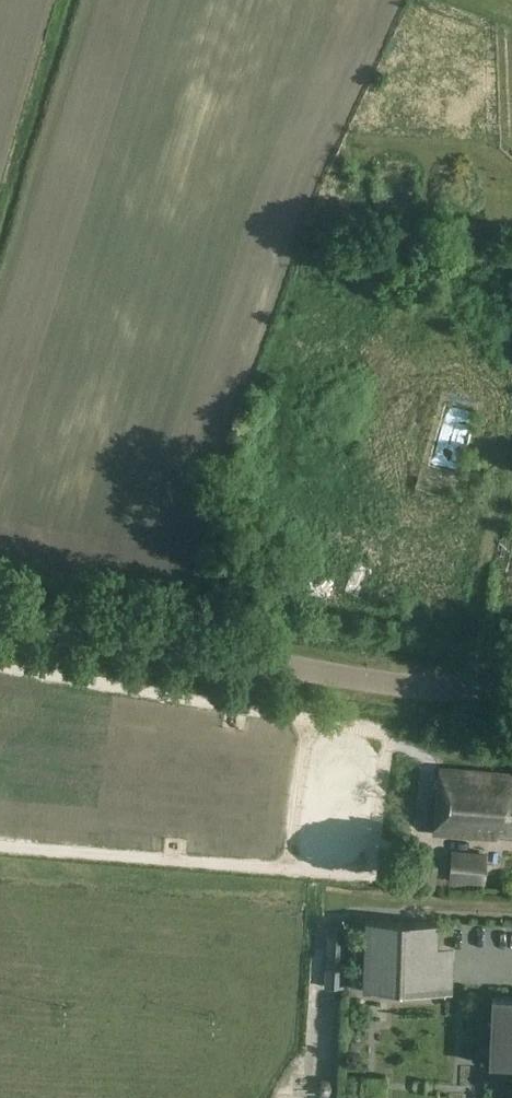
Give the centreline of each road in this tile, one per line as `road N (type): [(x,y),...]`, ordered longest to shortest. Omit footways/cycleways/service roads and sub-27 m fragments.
road 1 (unclassified): [(511,695),(0,615)]

